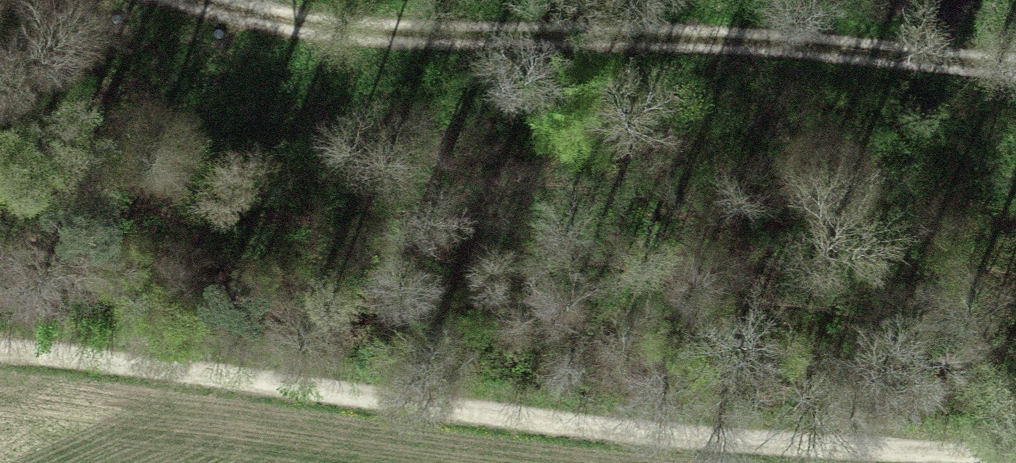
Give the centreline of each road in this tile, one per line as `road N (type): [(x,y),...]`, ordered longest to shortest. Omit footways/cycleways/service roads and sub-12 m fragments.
road 1 (track): [(1015,459),(675,440),(0,353)]
road 2 (track): [(189,0),(284,26),(720,45),(1015,72)]

